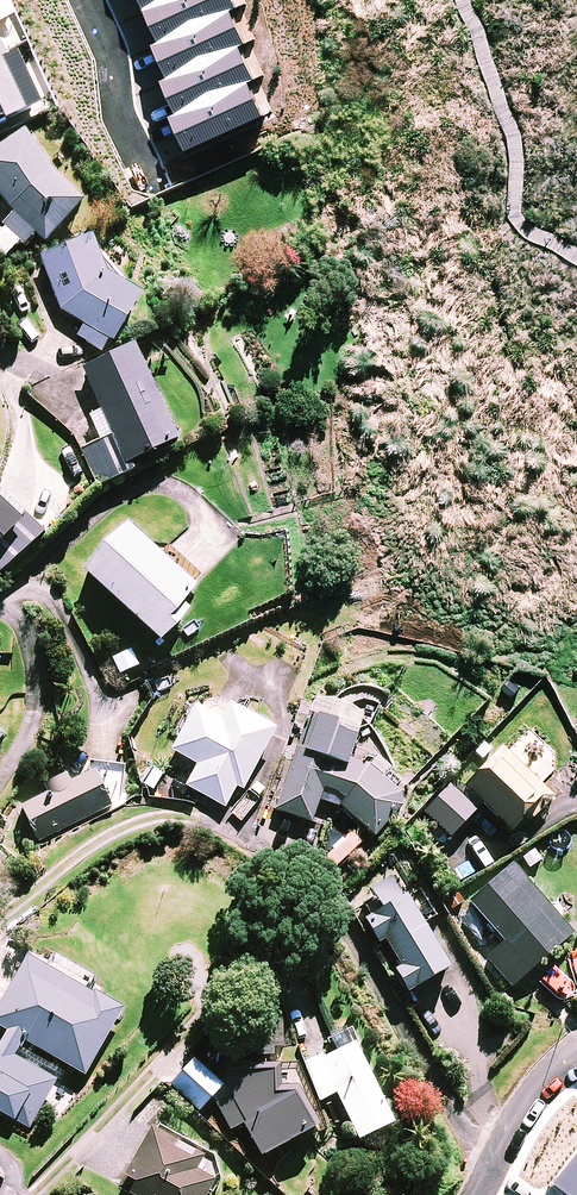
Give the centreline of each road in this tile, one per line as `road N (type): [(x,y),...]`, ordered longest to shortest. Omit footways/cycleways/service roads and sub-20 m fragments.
road 1 (residential): [(576,1055),(476,1194)]

